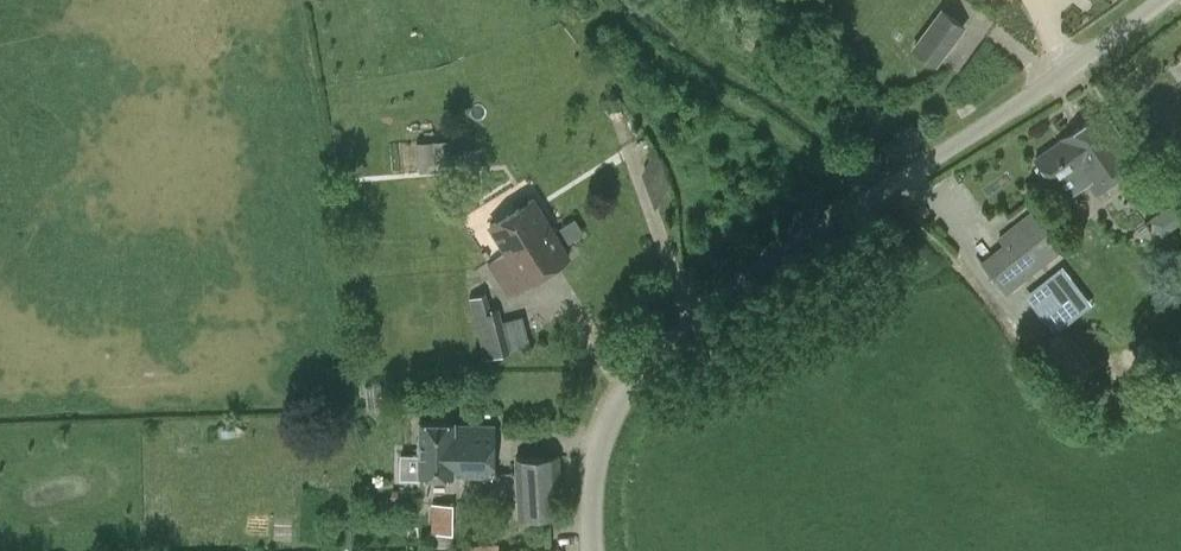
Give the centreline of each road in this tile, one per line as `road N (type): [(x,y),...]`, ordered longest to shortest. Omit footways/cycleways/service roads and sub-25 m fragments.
road 1 (unclassified): [(591,550),(582,521),(616,392),(664,340),(758,265),(1008,112),(1158,0)]

